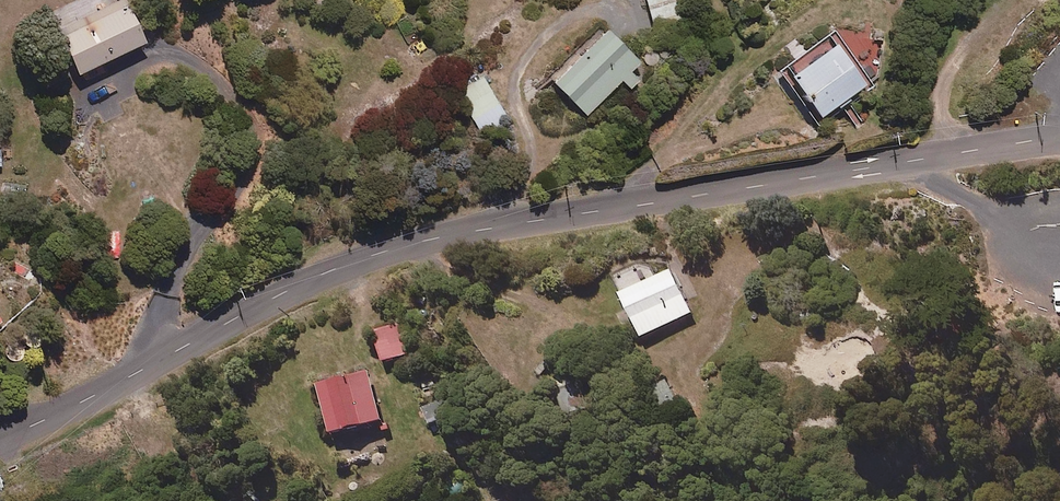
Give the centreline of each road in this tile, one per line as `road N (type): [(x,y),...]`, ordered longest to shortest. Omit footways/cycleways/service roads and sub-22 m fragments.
road 1 (unclassified): [(1059,137),(412,243),(318,277),(0,440)]

